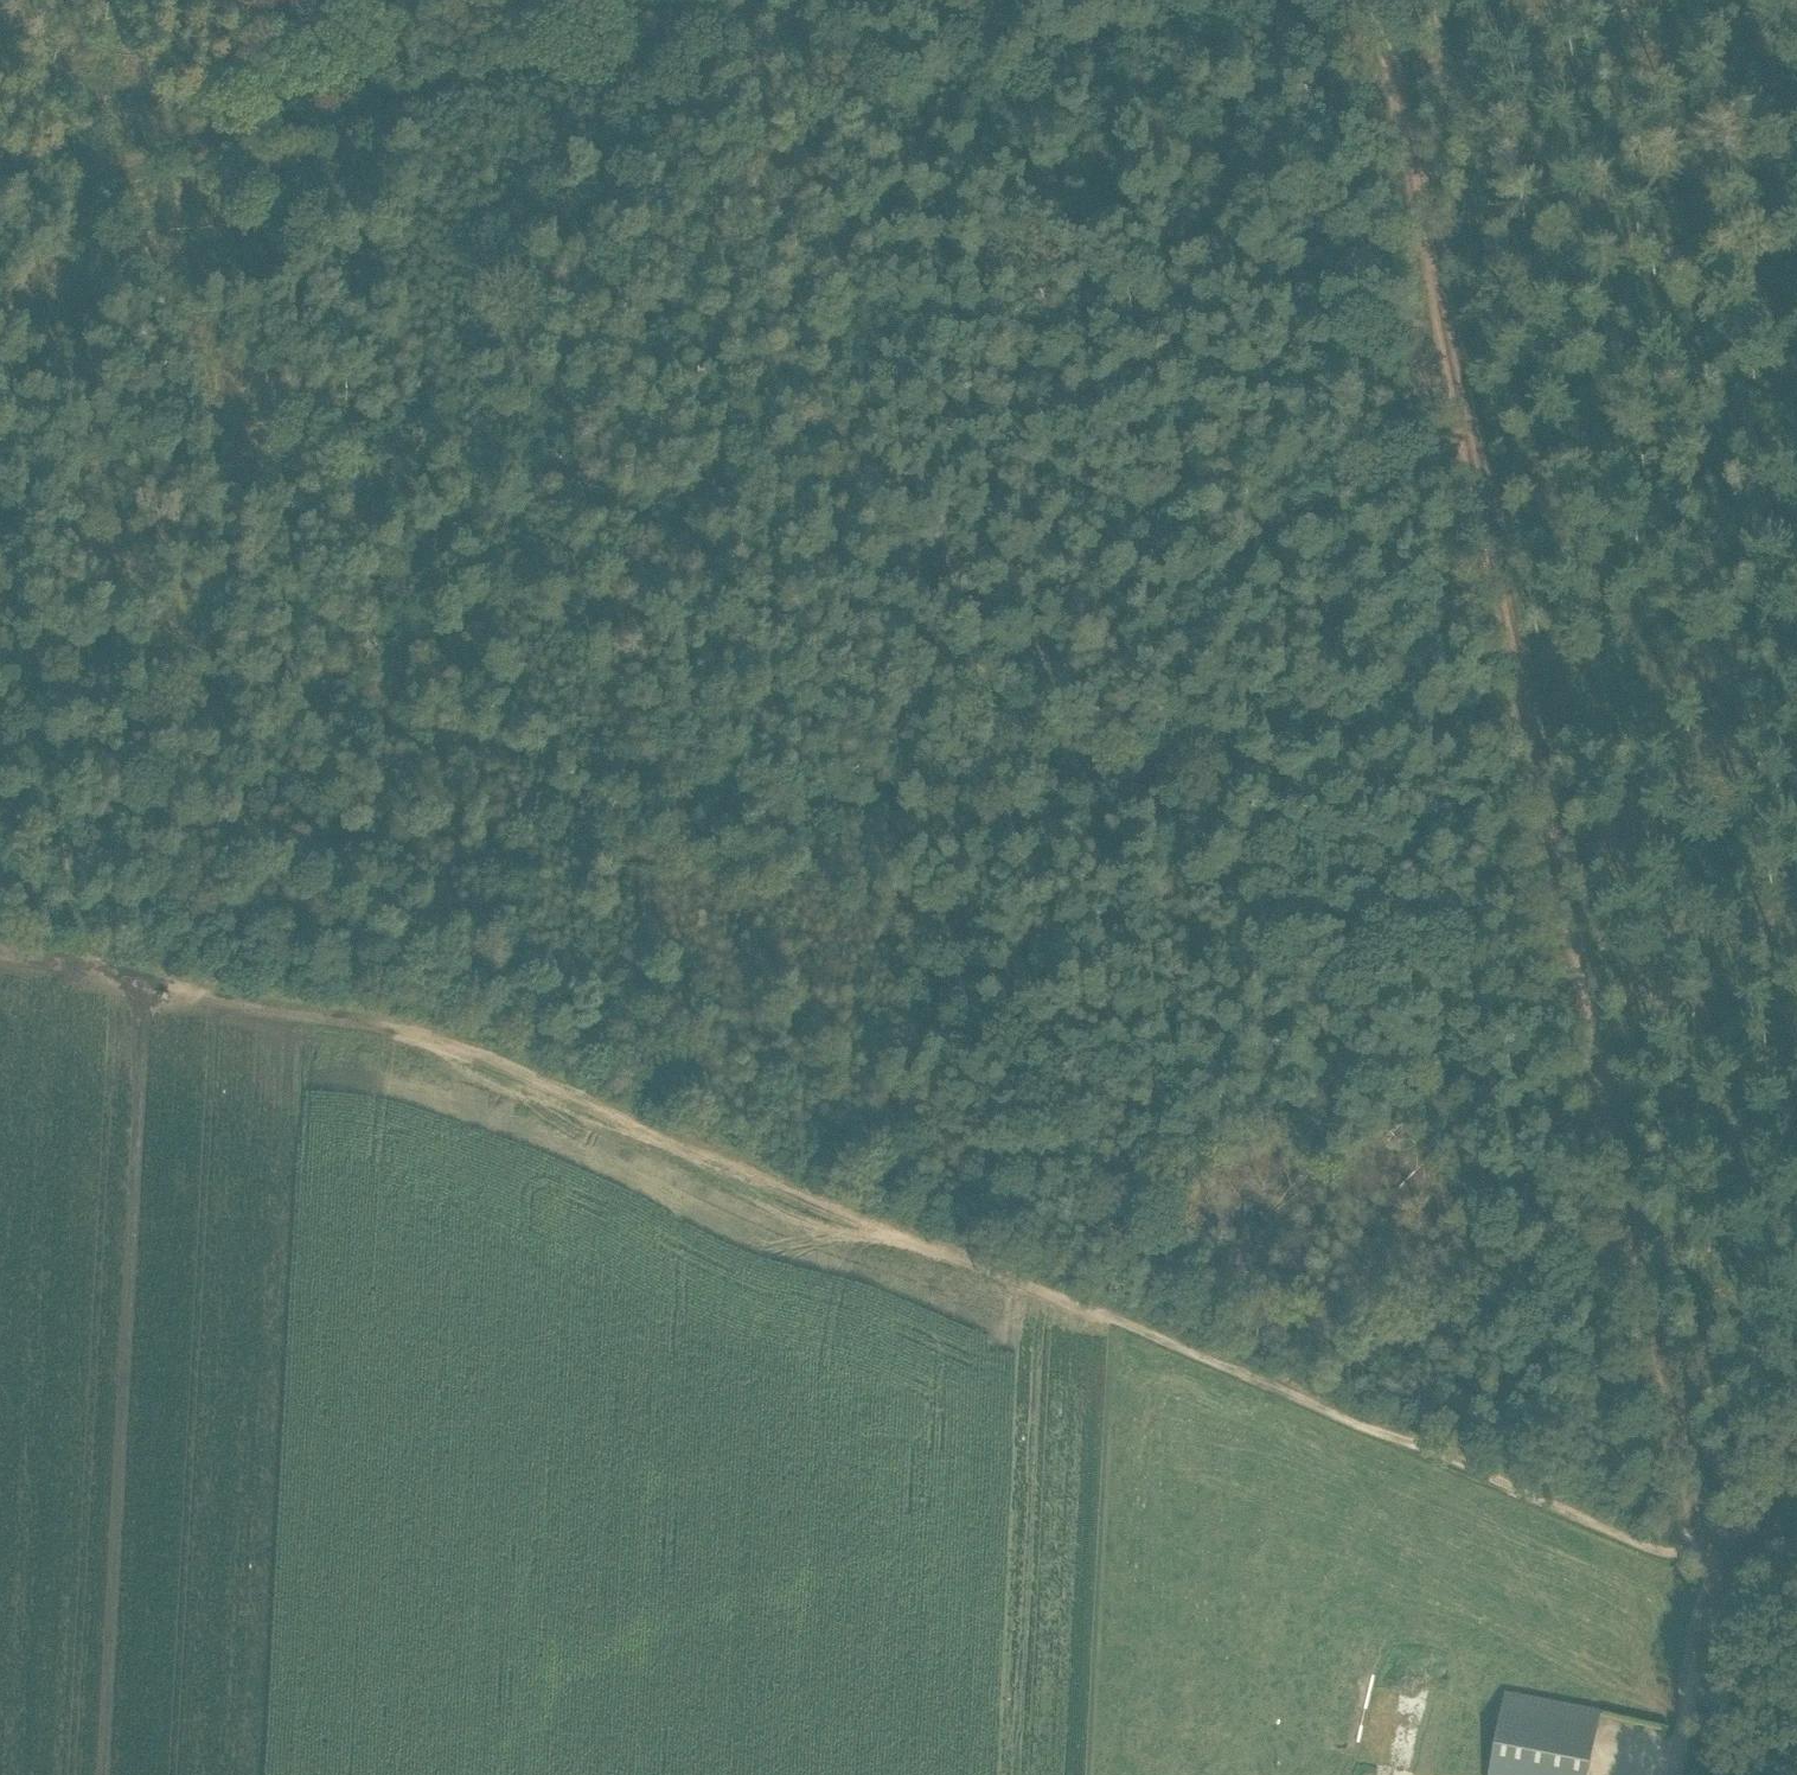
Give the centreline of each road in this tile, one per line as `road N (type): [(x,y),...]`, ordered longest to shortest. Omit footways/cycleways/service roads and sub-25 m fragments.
road 1 (track): [(1717,1556),(1633,1532),(1440,1455),(449,1043),(72,959)]
road 2 (track): [(17,660),(789,813),(1524,713)]
road 3 (track): [(1524,713),(1717,1556)]
road 4 (track): [(1377,0),(1524,713)]
road 5 (track): [(0,193),(611,59)]
road 6 (track): [(72,959),(17,660)]
road 7 (track): [(611,59),(880,0)]
road 8 (residential): [(1678,1774),(1707,1608)]
road 9 (track): [(1796,1439),(1717,1556)]

